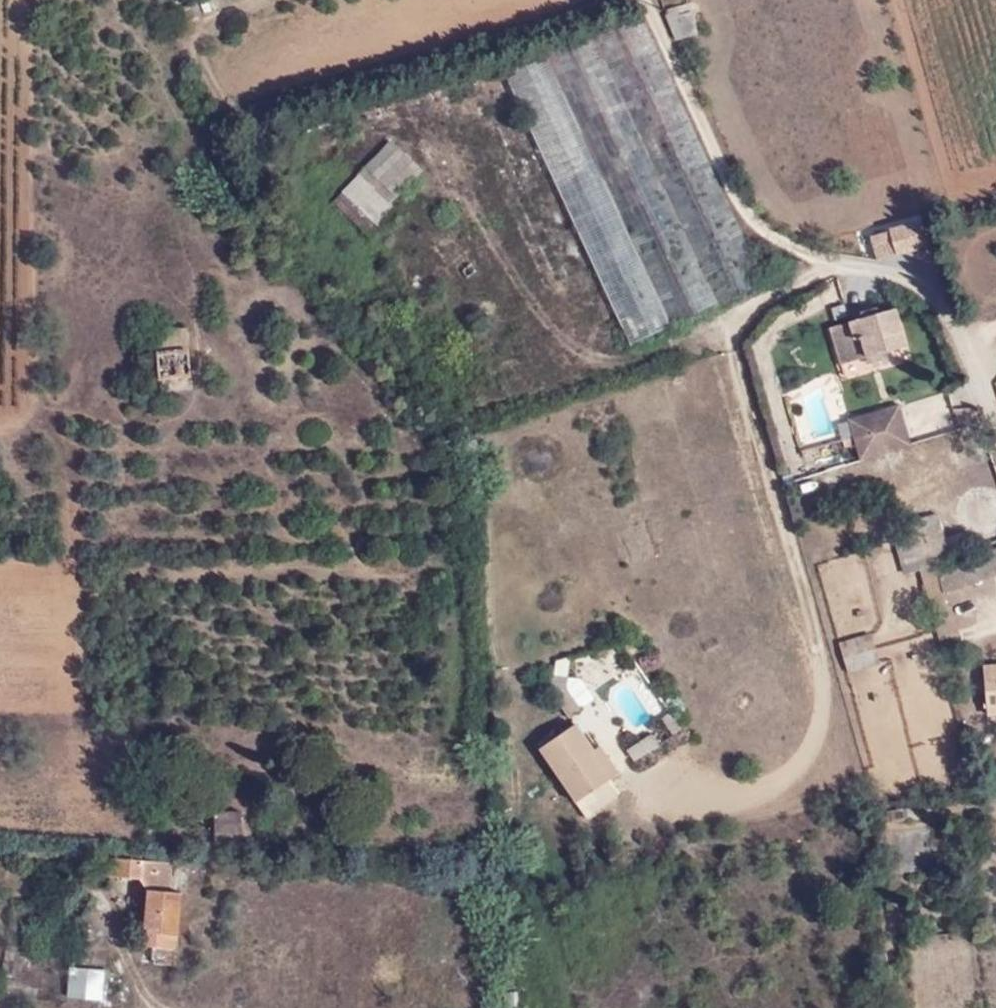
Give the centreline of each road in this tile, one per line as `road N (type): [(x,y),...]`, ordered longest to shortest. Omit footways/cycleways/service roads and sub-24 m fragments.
road 1 (residential): [(645,0),(744,213),(781,242),(832,263),(890,271),(925,290),(995,437)]

